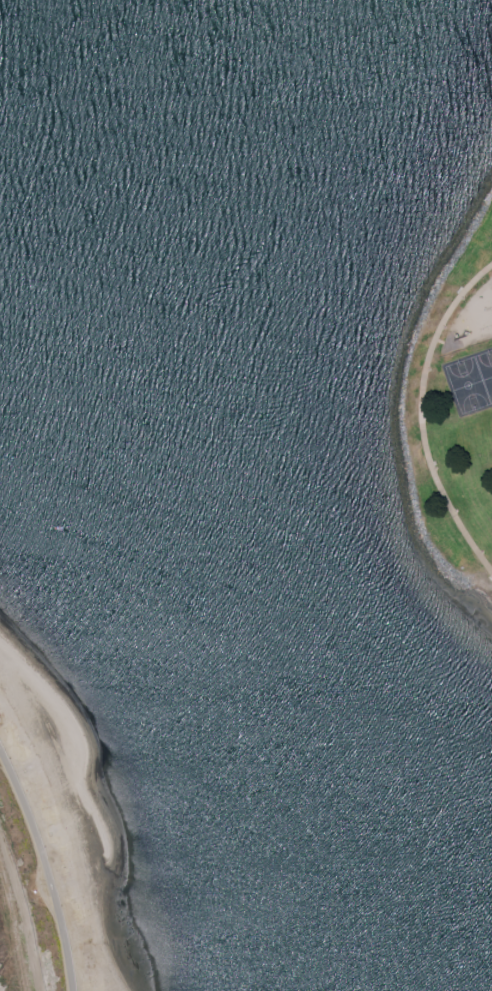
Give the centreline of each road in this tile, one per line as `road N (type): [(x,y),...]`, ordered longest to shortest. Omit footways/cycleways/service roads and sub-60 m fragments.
road 1 (residential): [(72,990),(40,846),(0,752)]

